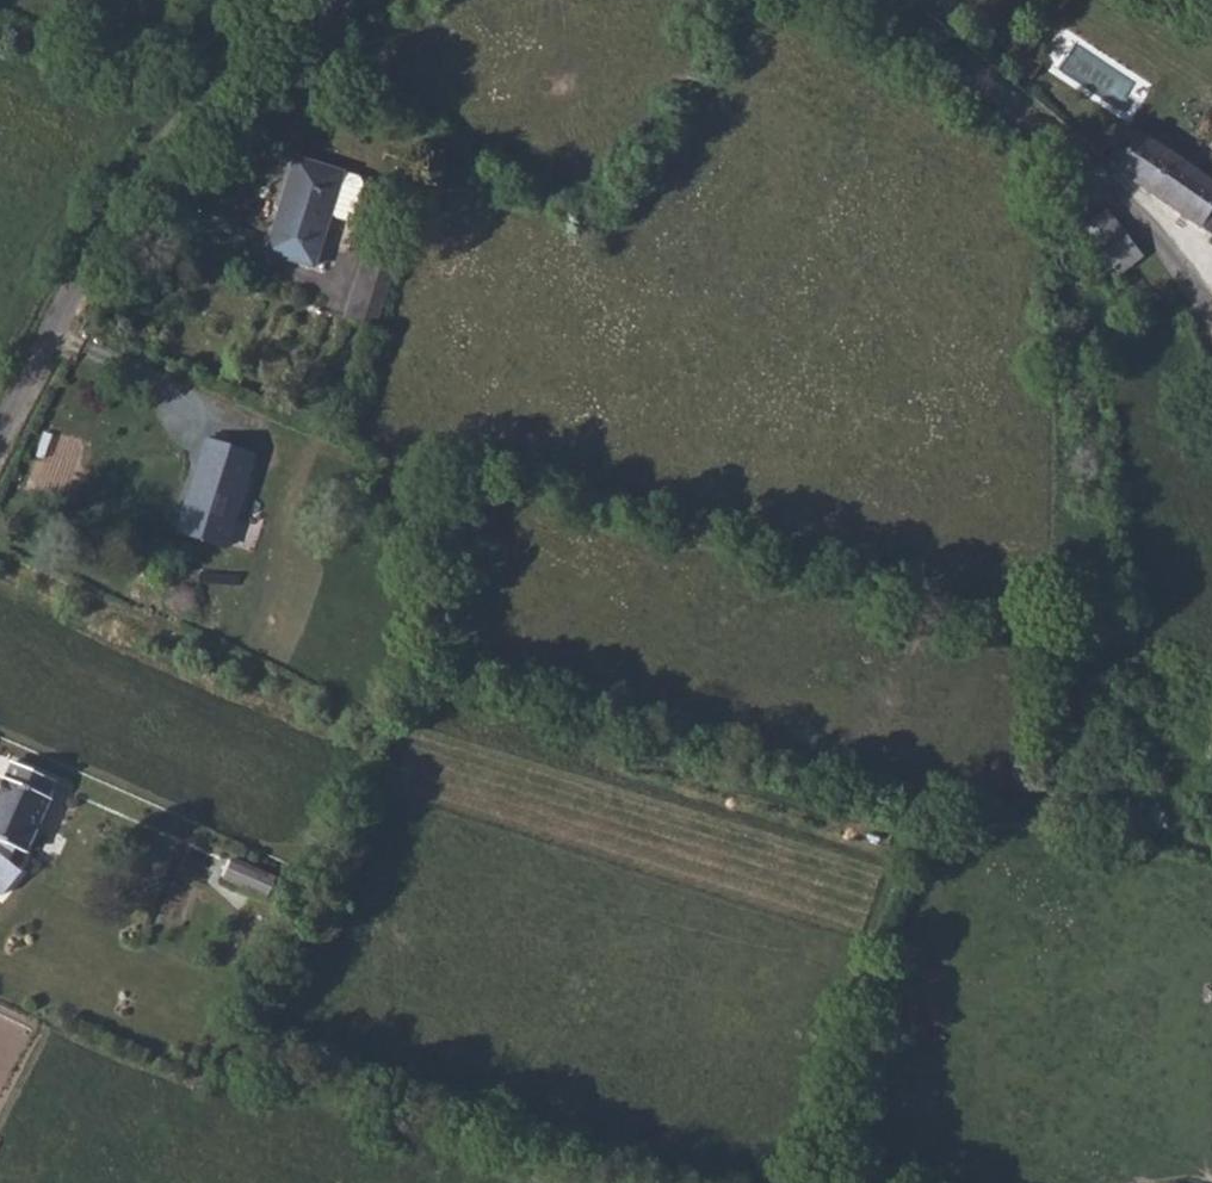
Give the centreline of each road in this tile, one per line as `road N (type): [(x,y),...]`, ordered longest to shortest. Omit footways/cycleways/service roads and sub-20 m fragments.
road 1 (unclassified): [(361,0),(287,41),(215,98),(155,167),(96,254),(0,442)]
road 2 (unclassified): [(1211,316),(1067,148),(895,10),(870,0)]

